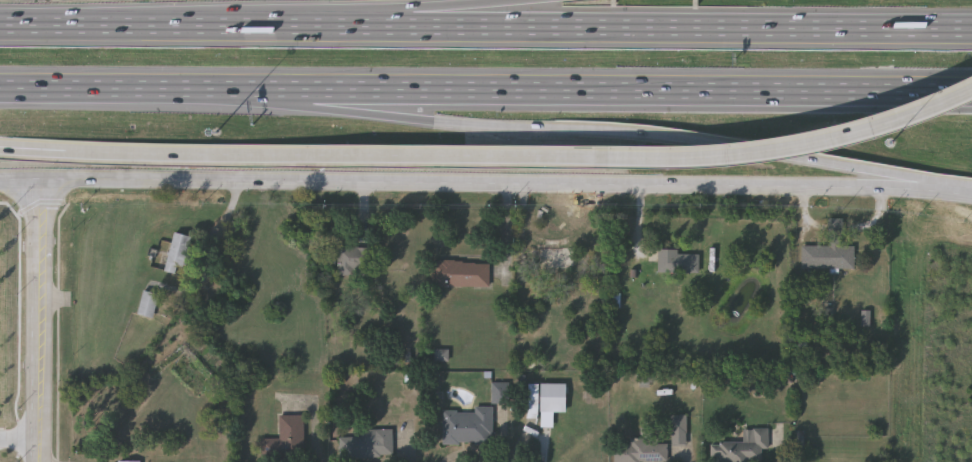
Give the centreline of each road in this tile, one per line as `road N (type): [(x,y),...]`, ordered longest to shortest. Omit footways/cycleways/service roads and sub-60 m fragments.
road 1 (motorway): [(971,28),(0,25)]
road 2 (secondary): [(0,183),(924,184)]
road 3 (motorway): [(162,89),(971,91)]
road 4 (motorway): [(0,147),(608,157)]
road 5 (motorway): [(430,121),(657,133),(859,166)]
road 6 (motorway): [(608,157),(797,146),(971,87)]
road 7 (motorway): [(503,1),(133,25)]
road 8 (tertiary): [(38,182),(38,461)]
road 9 (motorway): [(162,89),(430,121)]
road 10 (motorway): [(0,89),(162,89)]

